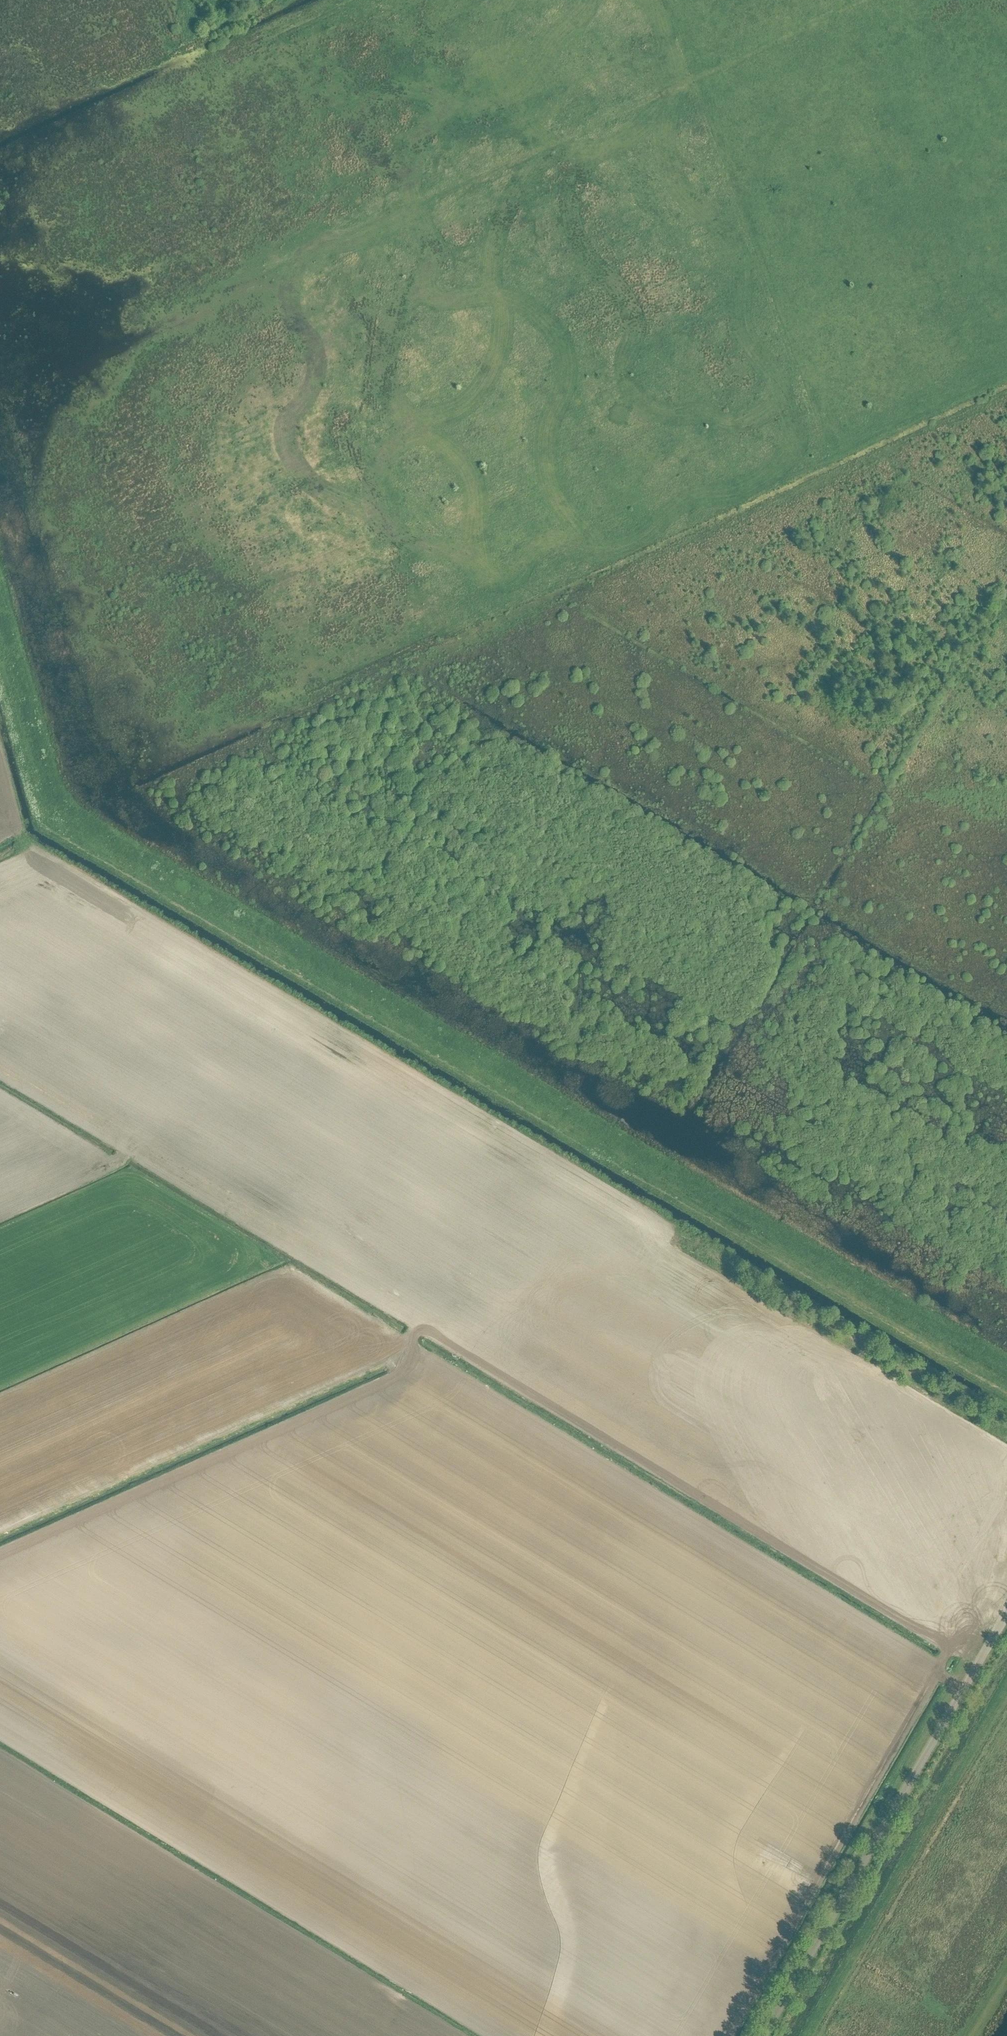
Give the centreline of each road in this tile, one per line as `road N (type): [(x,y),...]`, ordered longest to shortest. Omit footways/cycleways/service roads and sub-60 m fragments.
road 1 (tertiary): [(764,2035),(1006,1614)]

